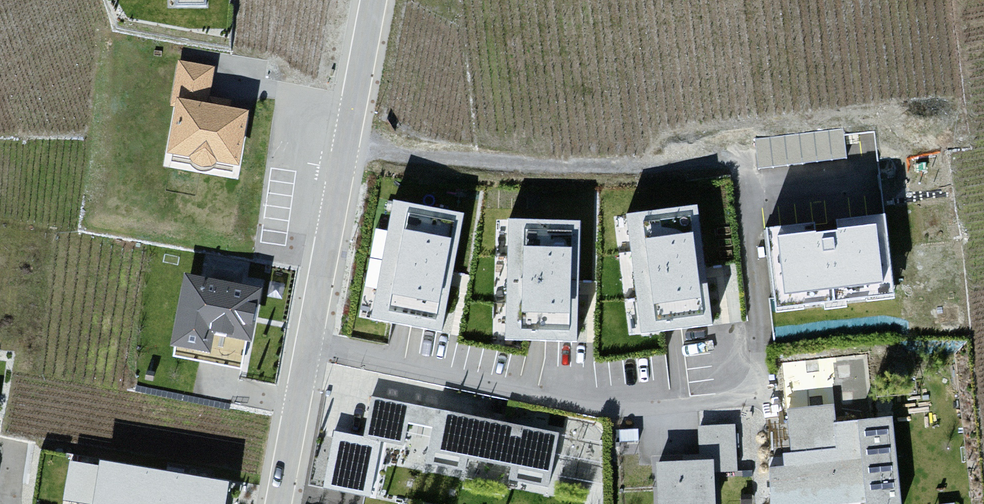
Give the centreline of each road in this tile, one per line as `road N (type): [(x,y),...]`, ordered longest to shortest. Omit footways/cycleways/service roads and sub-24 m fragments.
road 1 (residential): [(279,503),(374,0)]

